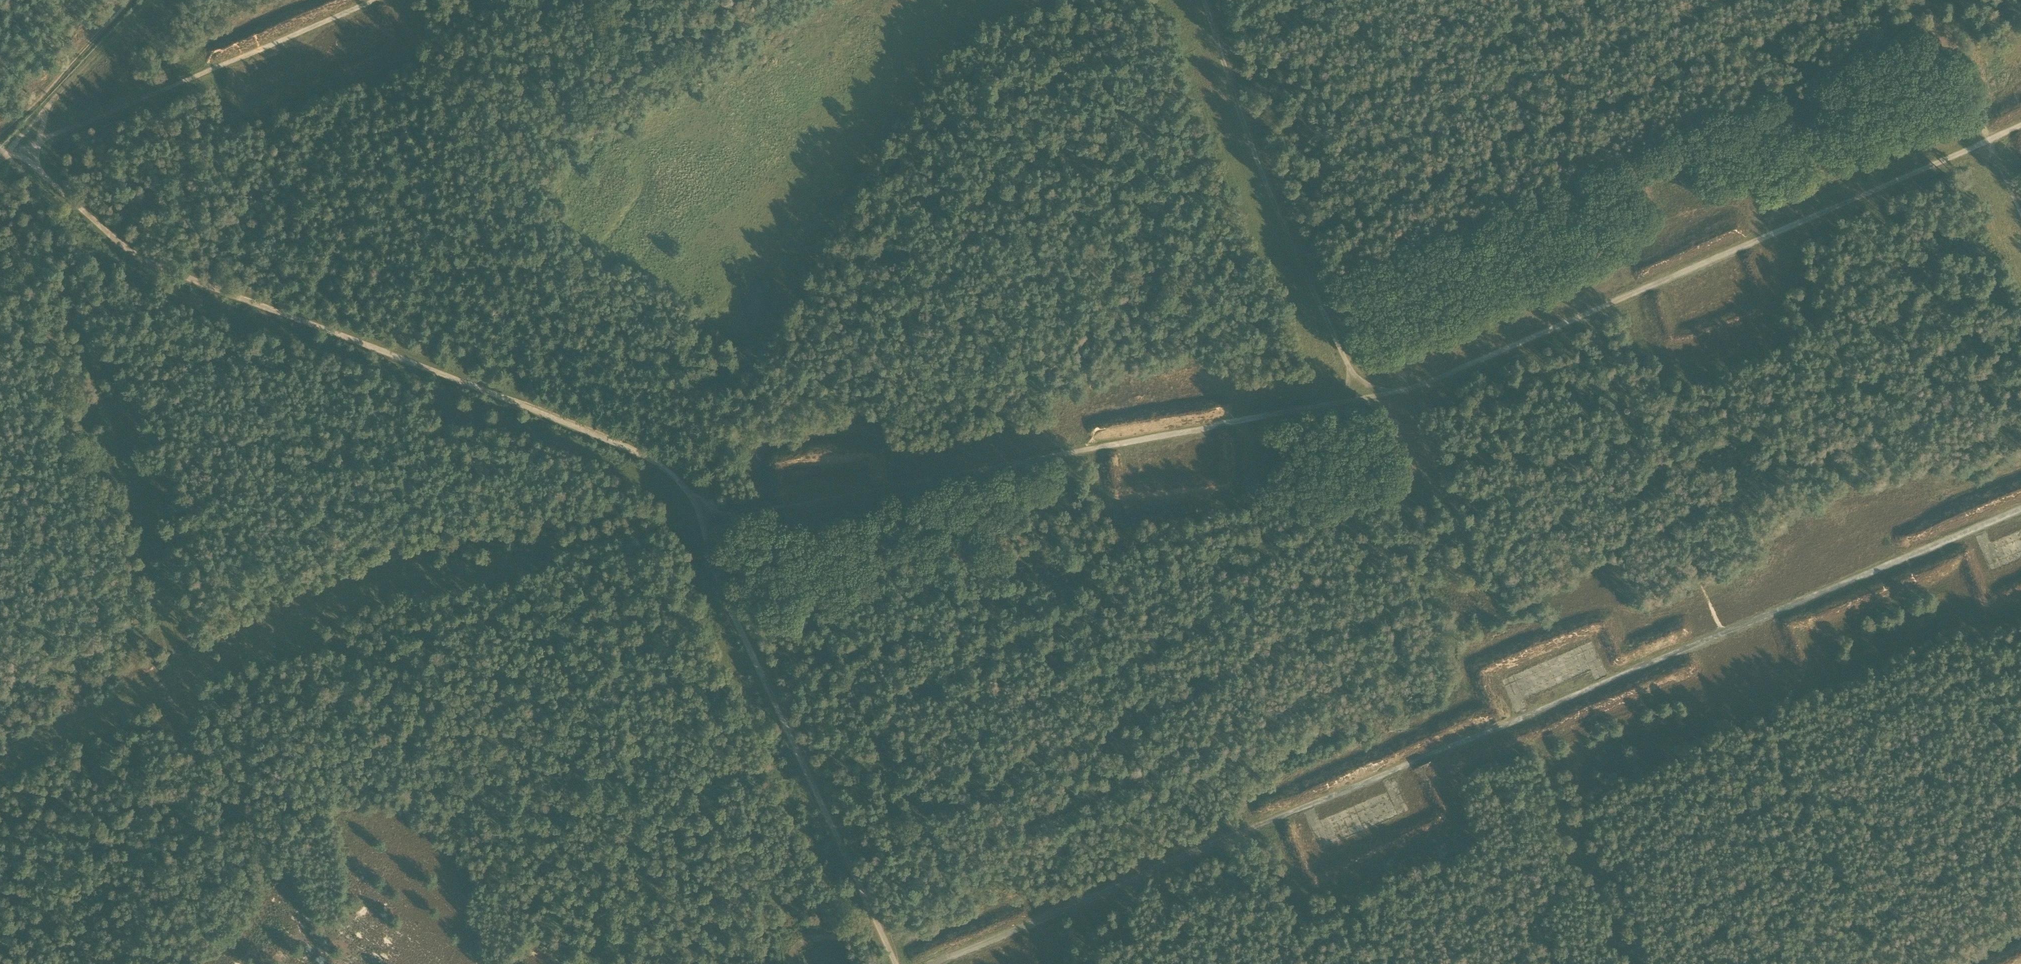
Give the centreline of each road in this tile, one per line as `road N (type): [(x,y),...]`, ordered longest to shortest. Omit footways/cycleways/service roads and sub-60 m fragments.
road 1 (track): [(1725,633),(921,963)]
road 2 (track): [(706,518),(679,479),(643,455),(138,256),(22,150)]
road 3 (track): [(1362,401),(706,518)]
road 4 (track): [(894,963),(724,588),(706,518)]
road 5 (track): [(1990,140),(1586,312)]
road 6 (track): [(1205,0),(1248,139),(1362,401)]
road 7 (track): [(22,150),(371,0)]
road 8 (track): [(1586,312),(1725,633)]
road 9 (track): [(1725,633),(2020,511)]
road 10 (track): [(1586,312),(1362,401)]
road 11 (track): [(11,145),(153,0)]
road 12 (track): [(129,0),(0,134)]
road 13 (track): [(1990,140),(1928,0)]
road 14 (track): [(706,518),(740,381)]

